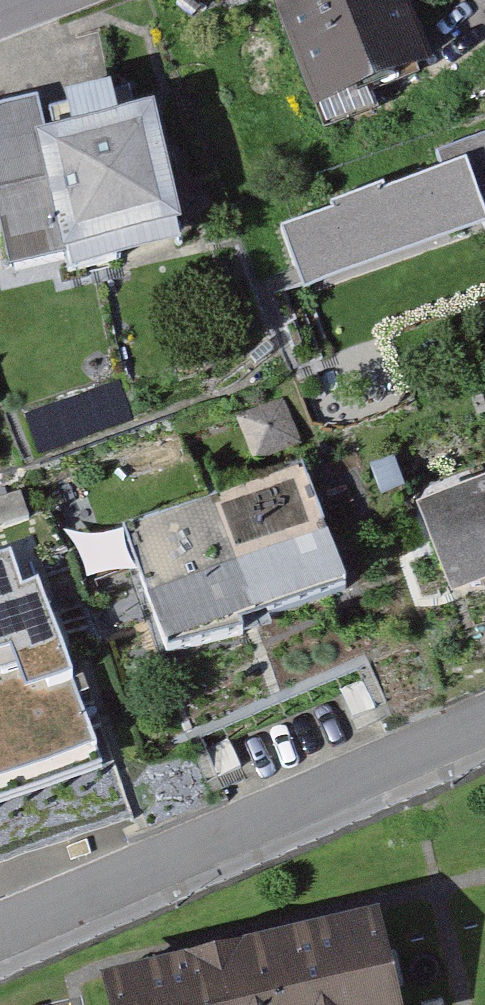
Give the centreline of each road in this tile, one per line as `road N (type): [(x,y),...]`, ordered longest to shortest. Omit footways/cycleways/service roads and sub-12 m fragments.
road 1 (residential): [(0,933),(484,727)]

